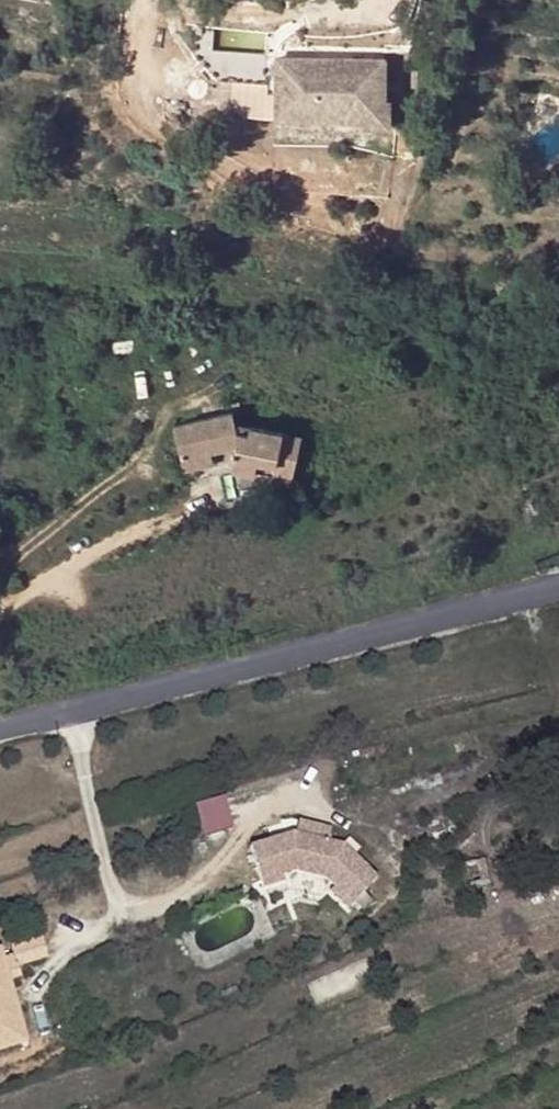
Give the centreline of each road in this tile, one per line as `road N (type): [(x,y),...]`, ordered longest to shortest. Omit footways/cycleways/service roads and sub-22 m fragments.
road 1 (tertiary): [(72,716),(558,593)]
road 2 (residential): [(72,716),(119,909)]

